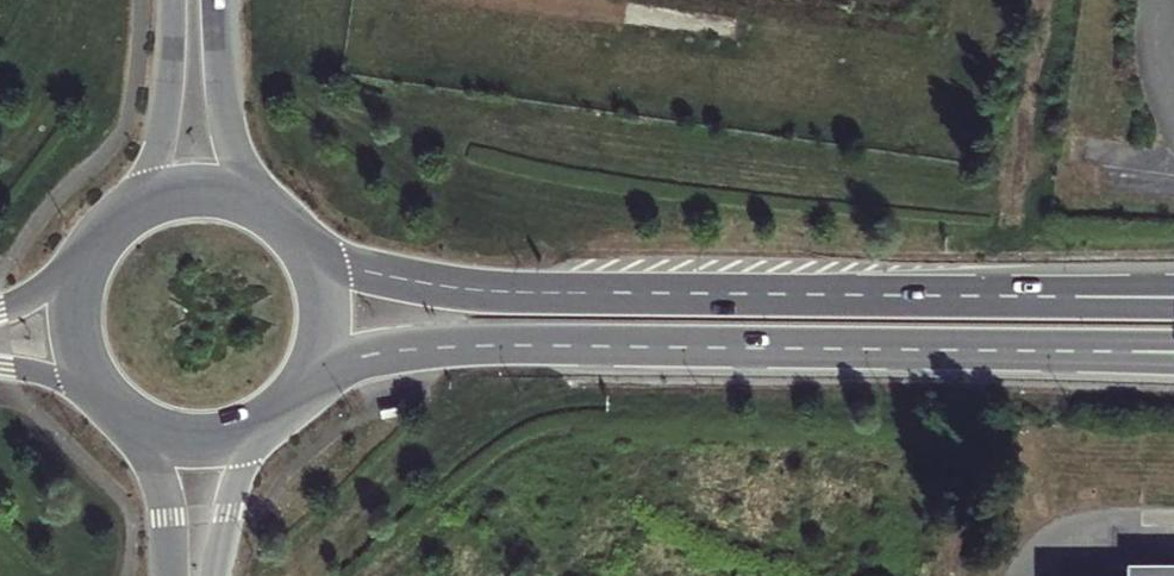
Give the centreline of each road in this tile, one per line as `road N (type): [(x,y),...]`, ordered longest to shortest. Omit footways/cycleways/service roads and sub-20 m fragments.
road 1 (trunk): [(296,393),(351,363),(502,341),(1173,352)]
road 2 (trunk): [(1006,302),(435,288),(352,272),(290,238)]
road 3 (tertiary): [(264,217),(228,145),(215,0)]
road 4 (tertiary): [(170,0),(169,79),(135,221)]
road 5 (trunk): [(1173,293),(1006,302)]
road 6 (primary): [(296,393),(313,364),(320,298),(290,238)]
road 7 (trunk): [(1173,305),(1006,302)]
road 8 (primary): [(104,252),(87,289),(84,328),(94,367),(116,401)]
road 9 (secondary): [(142,422),(173,575)]
road 10 (secondary): [(213,575),(255,426)]
road 11 (primary): [(264,217),(199,200),(135,221)]
road 12 (primary): [(0,364),(116,401)]
road 13 (primary): [(104,252),(36,299),(0,310)]

